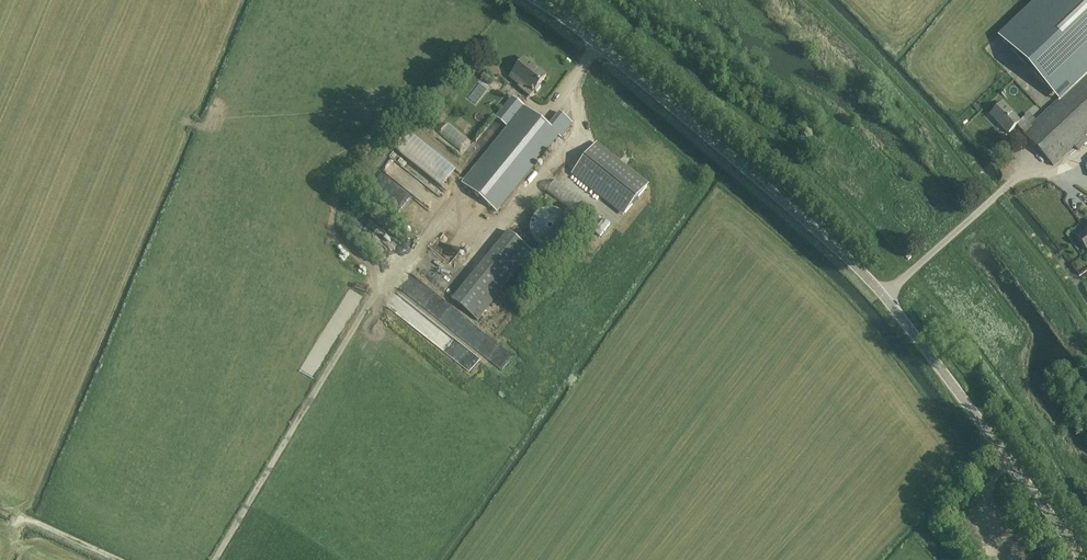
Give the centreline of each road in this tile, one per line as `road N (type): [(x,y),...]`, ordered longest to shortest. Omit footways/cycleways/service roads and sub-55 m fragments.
road 1 (unclassified): [(1084,559),(861,268),(536,0)]

